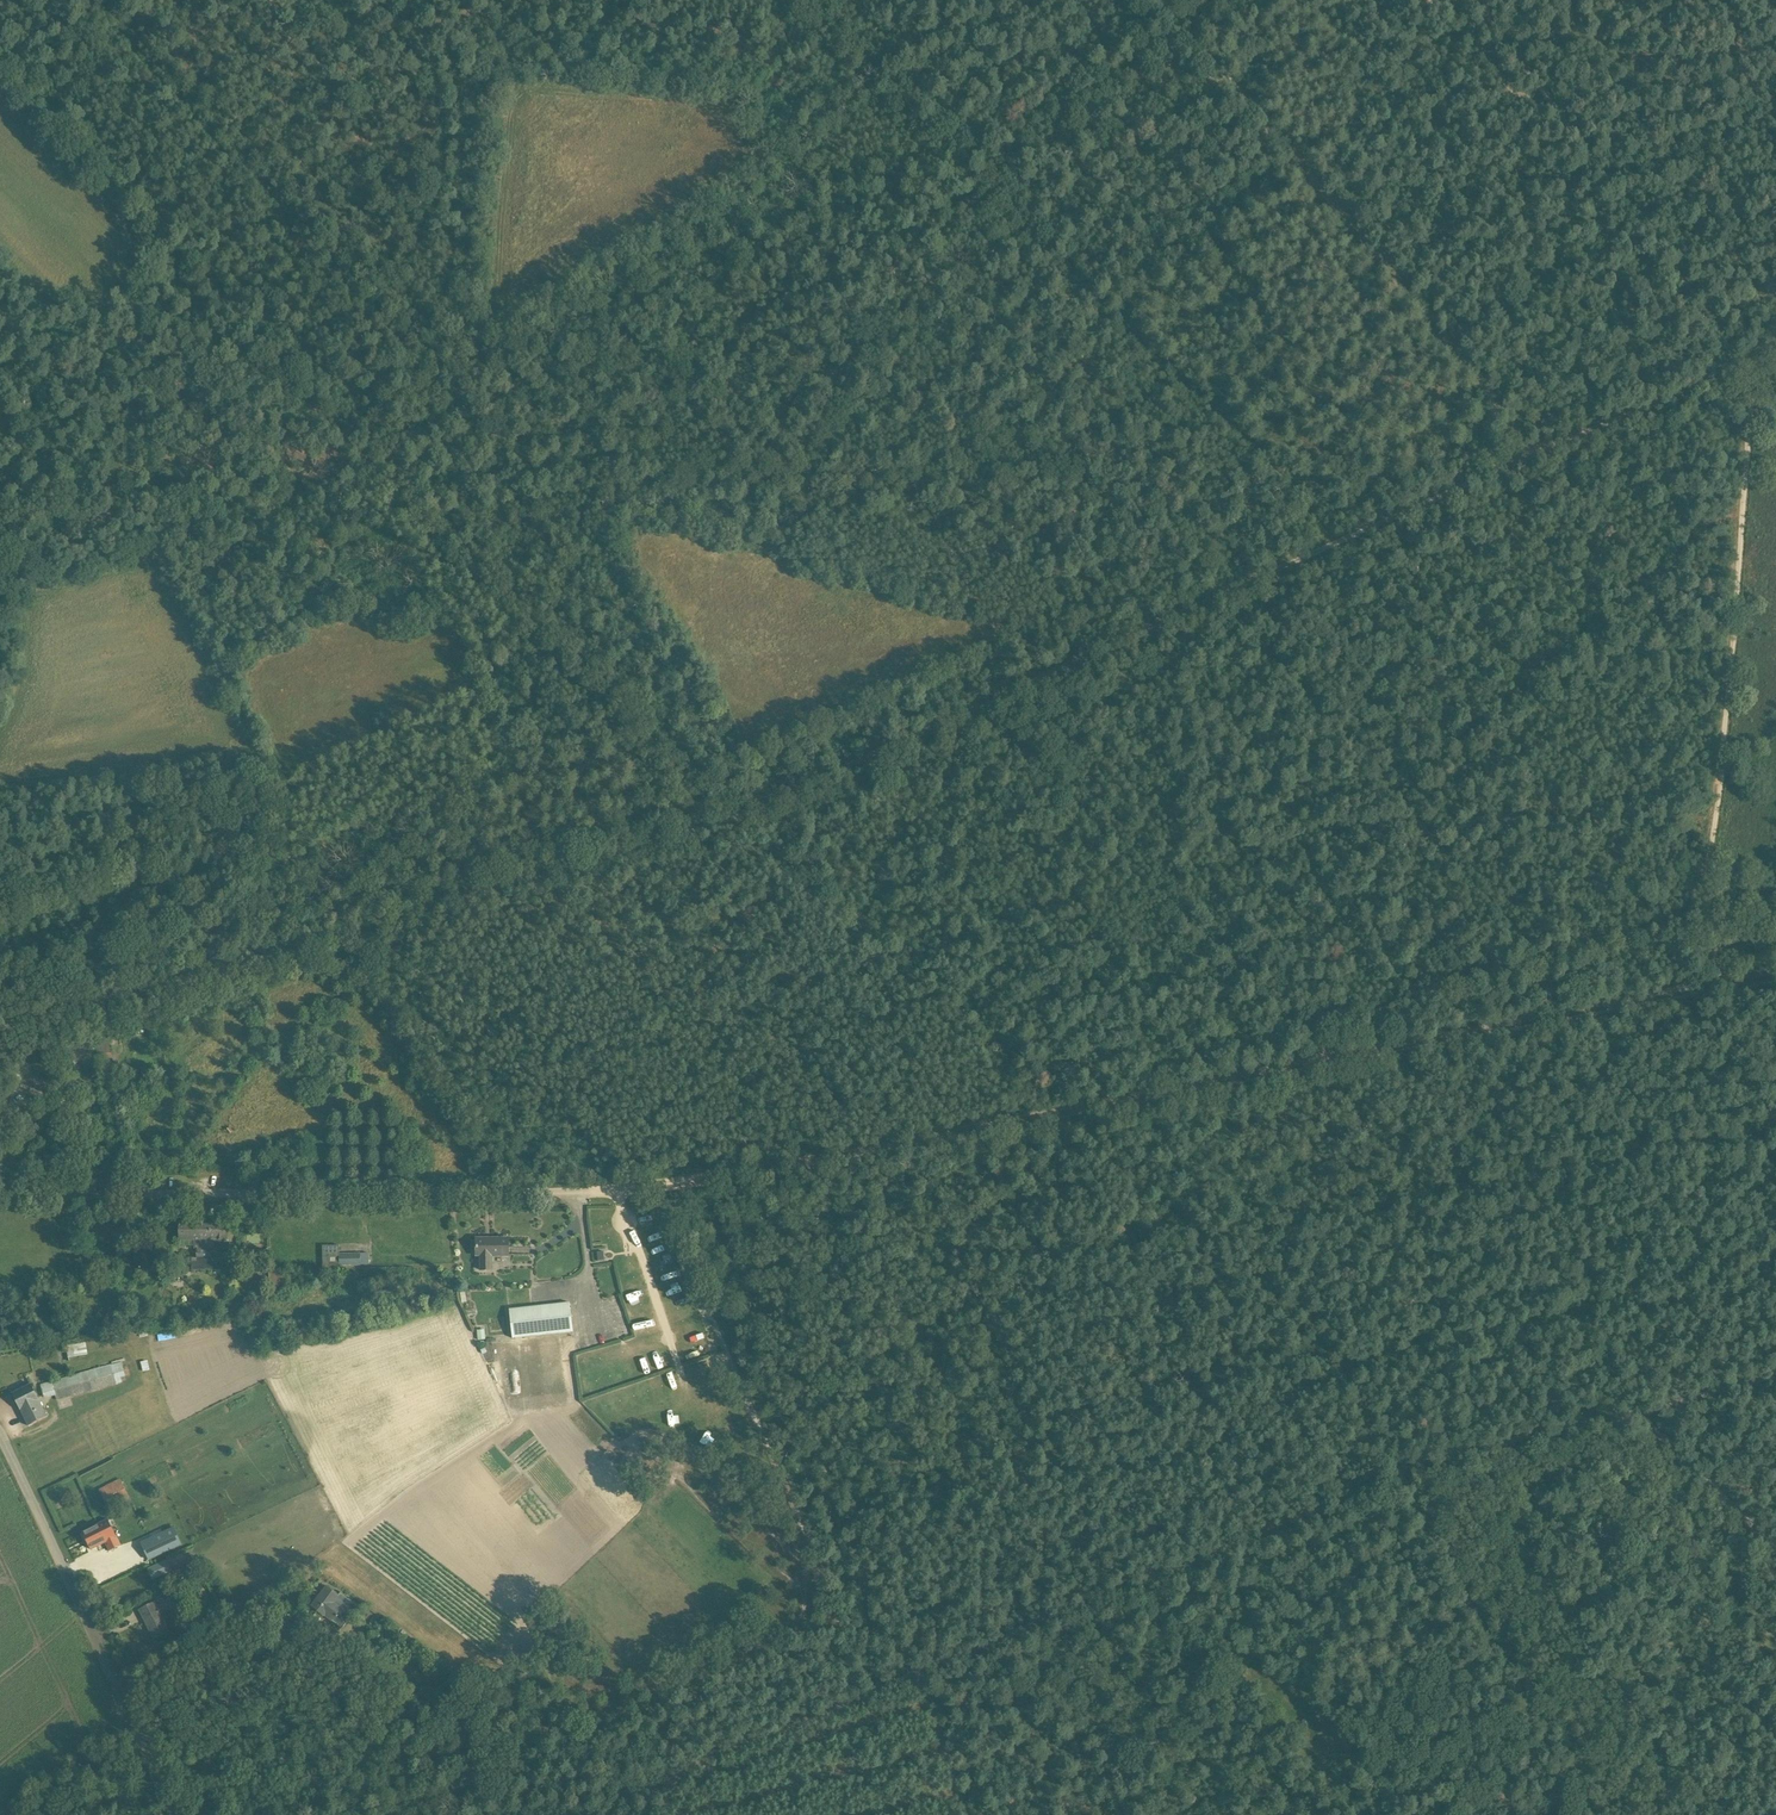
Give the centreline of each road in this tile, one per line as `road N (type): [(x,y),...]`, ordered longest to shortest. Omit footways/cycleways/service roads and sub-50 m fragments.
road 1 (track): [(1533,459),(730,821),(303,945)]
road 2 (track): [(1775,981),(619,1188)]
road 3 (track): [(1753,358),(1712,824),(1718,951),(1728,997)]
road 4 (unclassified): [(619,1191),(0,1195)]
road 5 (track): [(1160,0),(1503,406),(1533,459)]
road 6 (track): [(1747,492),(1396,777)]
road 7 (unclassified): [(182,1814),(0,1430)]
road 8 (track): [(0,1029),(303,945)]
road 9 (track): [(303,945),(273,768),(256,748),(224,662)]
road 10 (track): [(1404,1473),(1500,1442),(1642,1414)]
road 11 (track): [(1739,364),(1533,459)]
road 12 (track): [(1775,1548),(1642,1414)]
road 13 (track): [(1775,1375),(1642,1414)]

